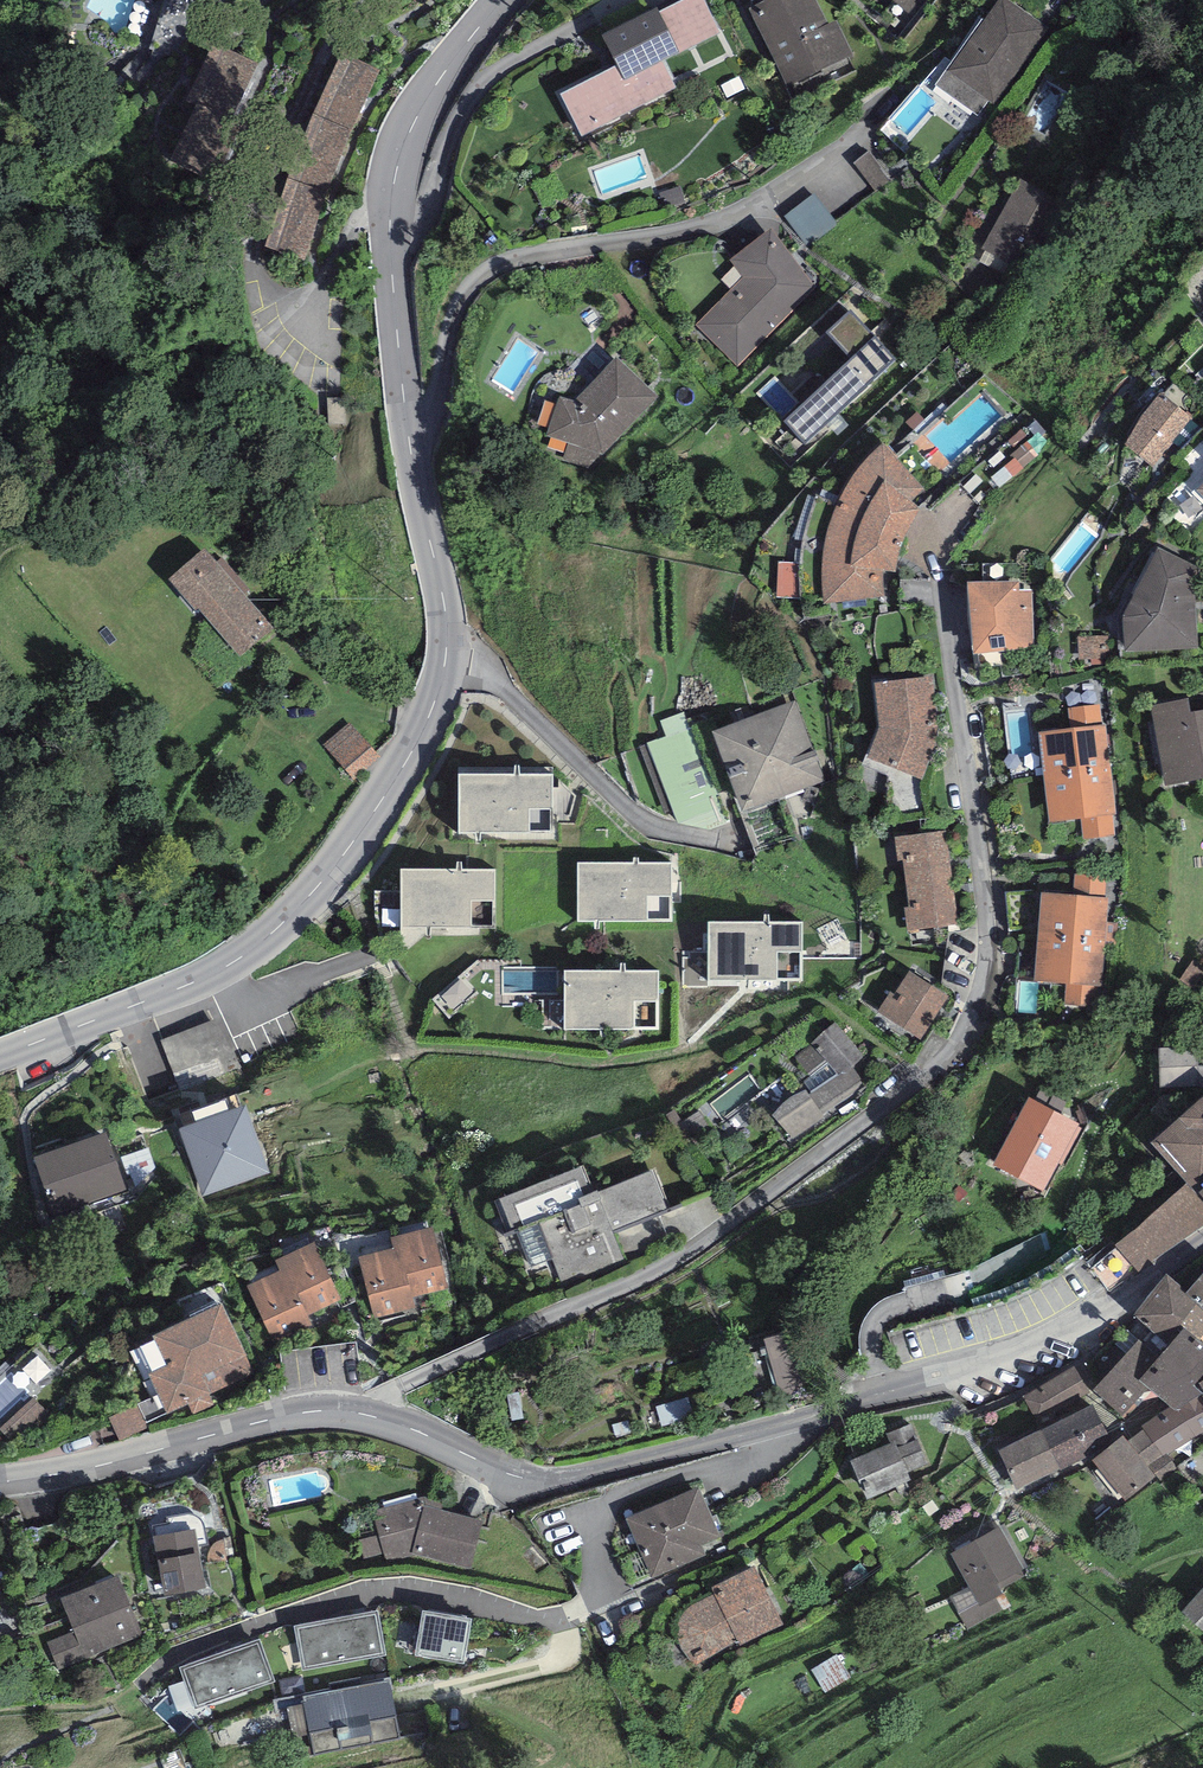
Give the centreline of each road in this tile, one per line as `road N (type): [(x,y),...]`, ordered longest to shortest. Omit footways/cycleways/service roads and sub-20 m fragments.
road 1 (residential): [(372,1416),(403,1384),(696,1247),(948,1054),(980,990),(988,942),(939,577)]
road 2 (tertiary): [(1202,1240),(1107,1303),(977,1364),(579,1478),(522,1480),(372,1416)]
road 3 (tertiary): [(0,1055),(150,997),(251,946),(330,873),(390,787),(438,696),(449,647),(408,423)]
road 4 (residential): [(408,423),(435,405),(454,316),(484,273),(516,258),(731,218),(812,174),(870,120)]
road 5 (tertiary): [(408,423),(394,295),(397,170),(435,85),(502,0)]
road 6 (tertiary): [(372,1416),(279,1416),(94,1467),(0,1482)]

